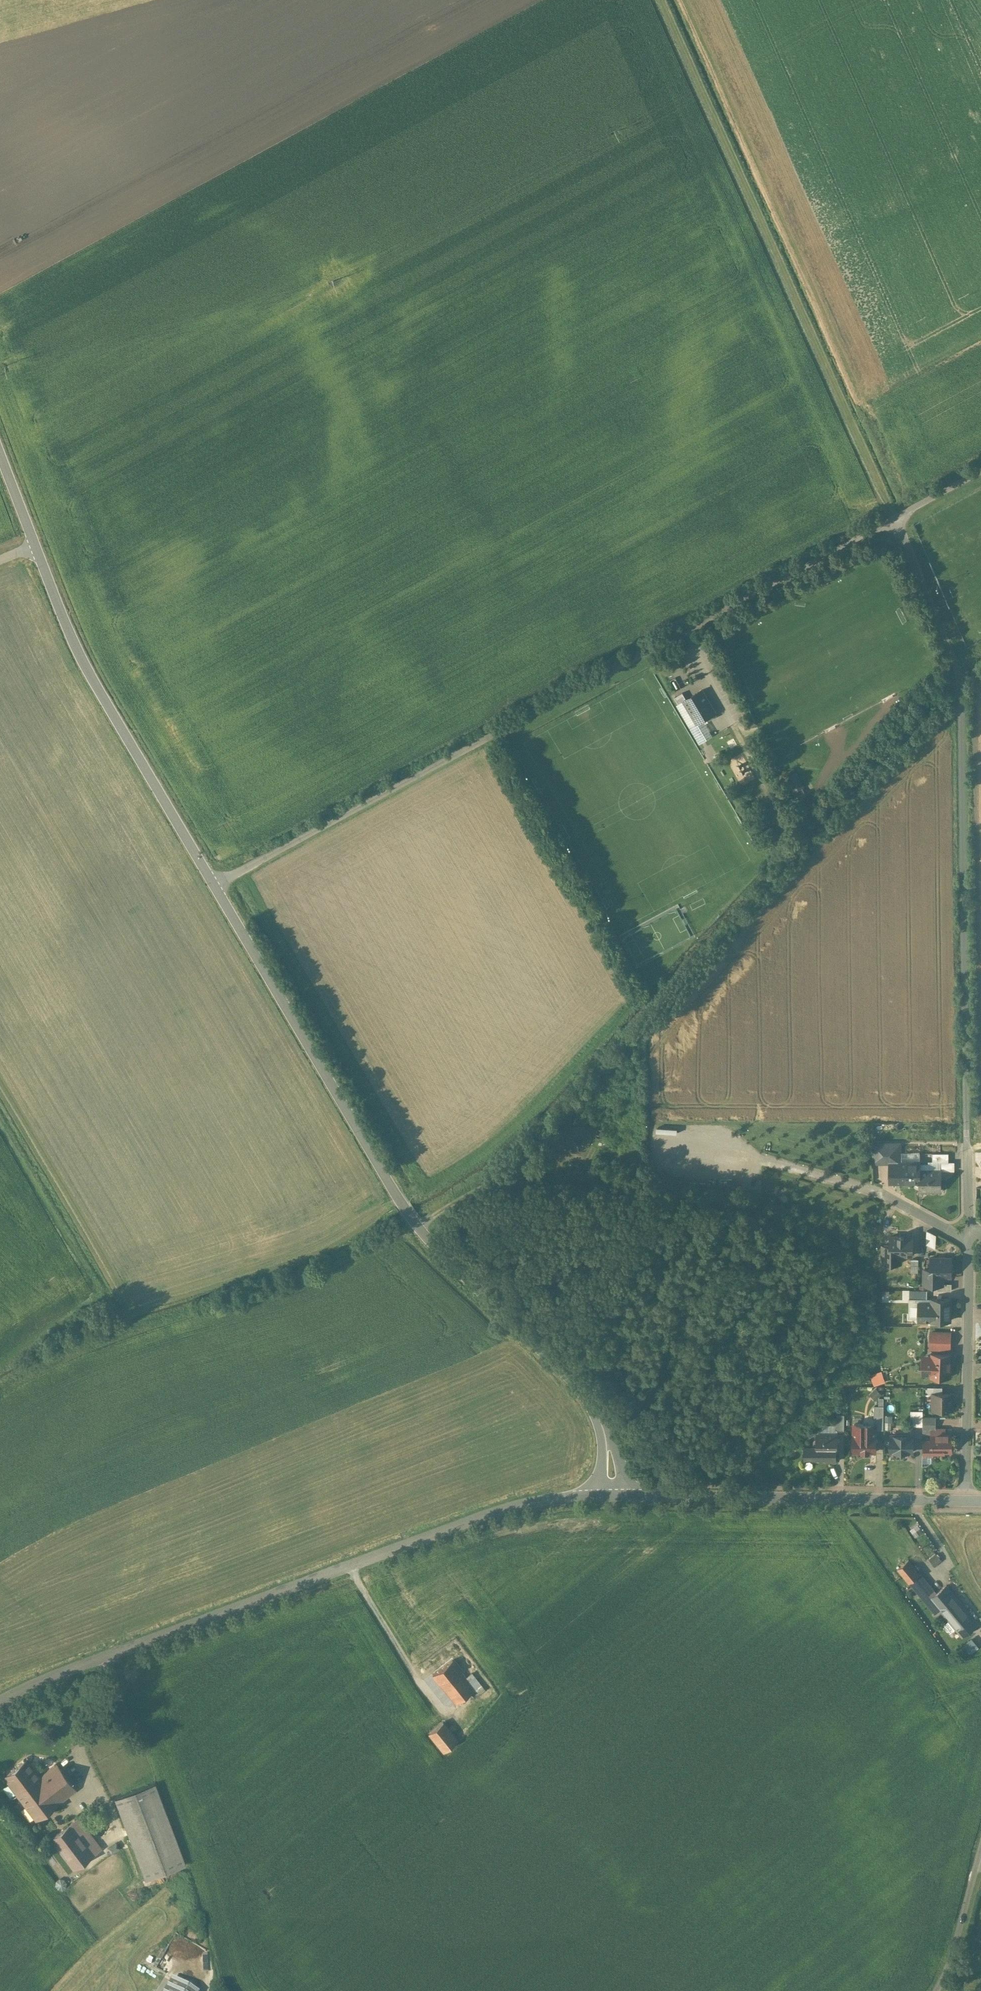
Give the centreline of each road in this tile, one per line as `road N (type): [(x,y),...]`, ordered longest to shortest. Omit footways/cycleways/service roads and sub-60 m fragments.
road 1 (unclassified): [(892,520),(213,883)]
road 2 (tertiary): [(614,1495),(610,1450),(592,1407),(405,1209),(213,883)]
road 3 (unclassified): [(614,1495),(536,1502),(466,1521),(0,1702)]
road 4 (unclassified): [(892,520),(956,663),(962,697),(966,1126)]
road 5 (tertiary): [(213,883),(75,644),(35,544)]
road 6 (tertiary): [(966,1501),(614,1495)]
road 7 (residential): [(969,1235),(966,1501)]
road 8 (residential): [(980,1847),(936,1990)]

